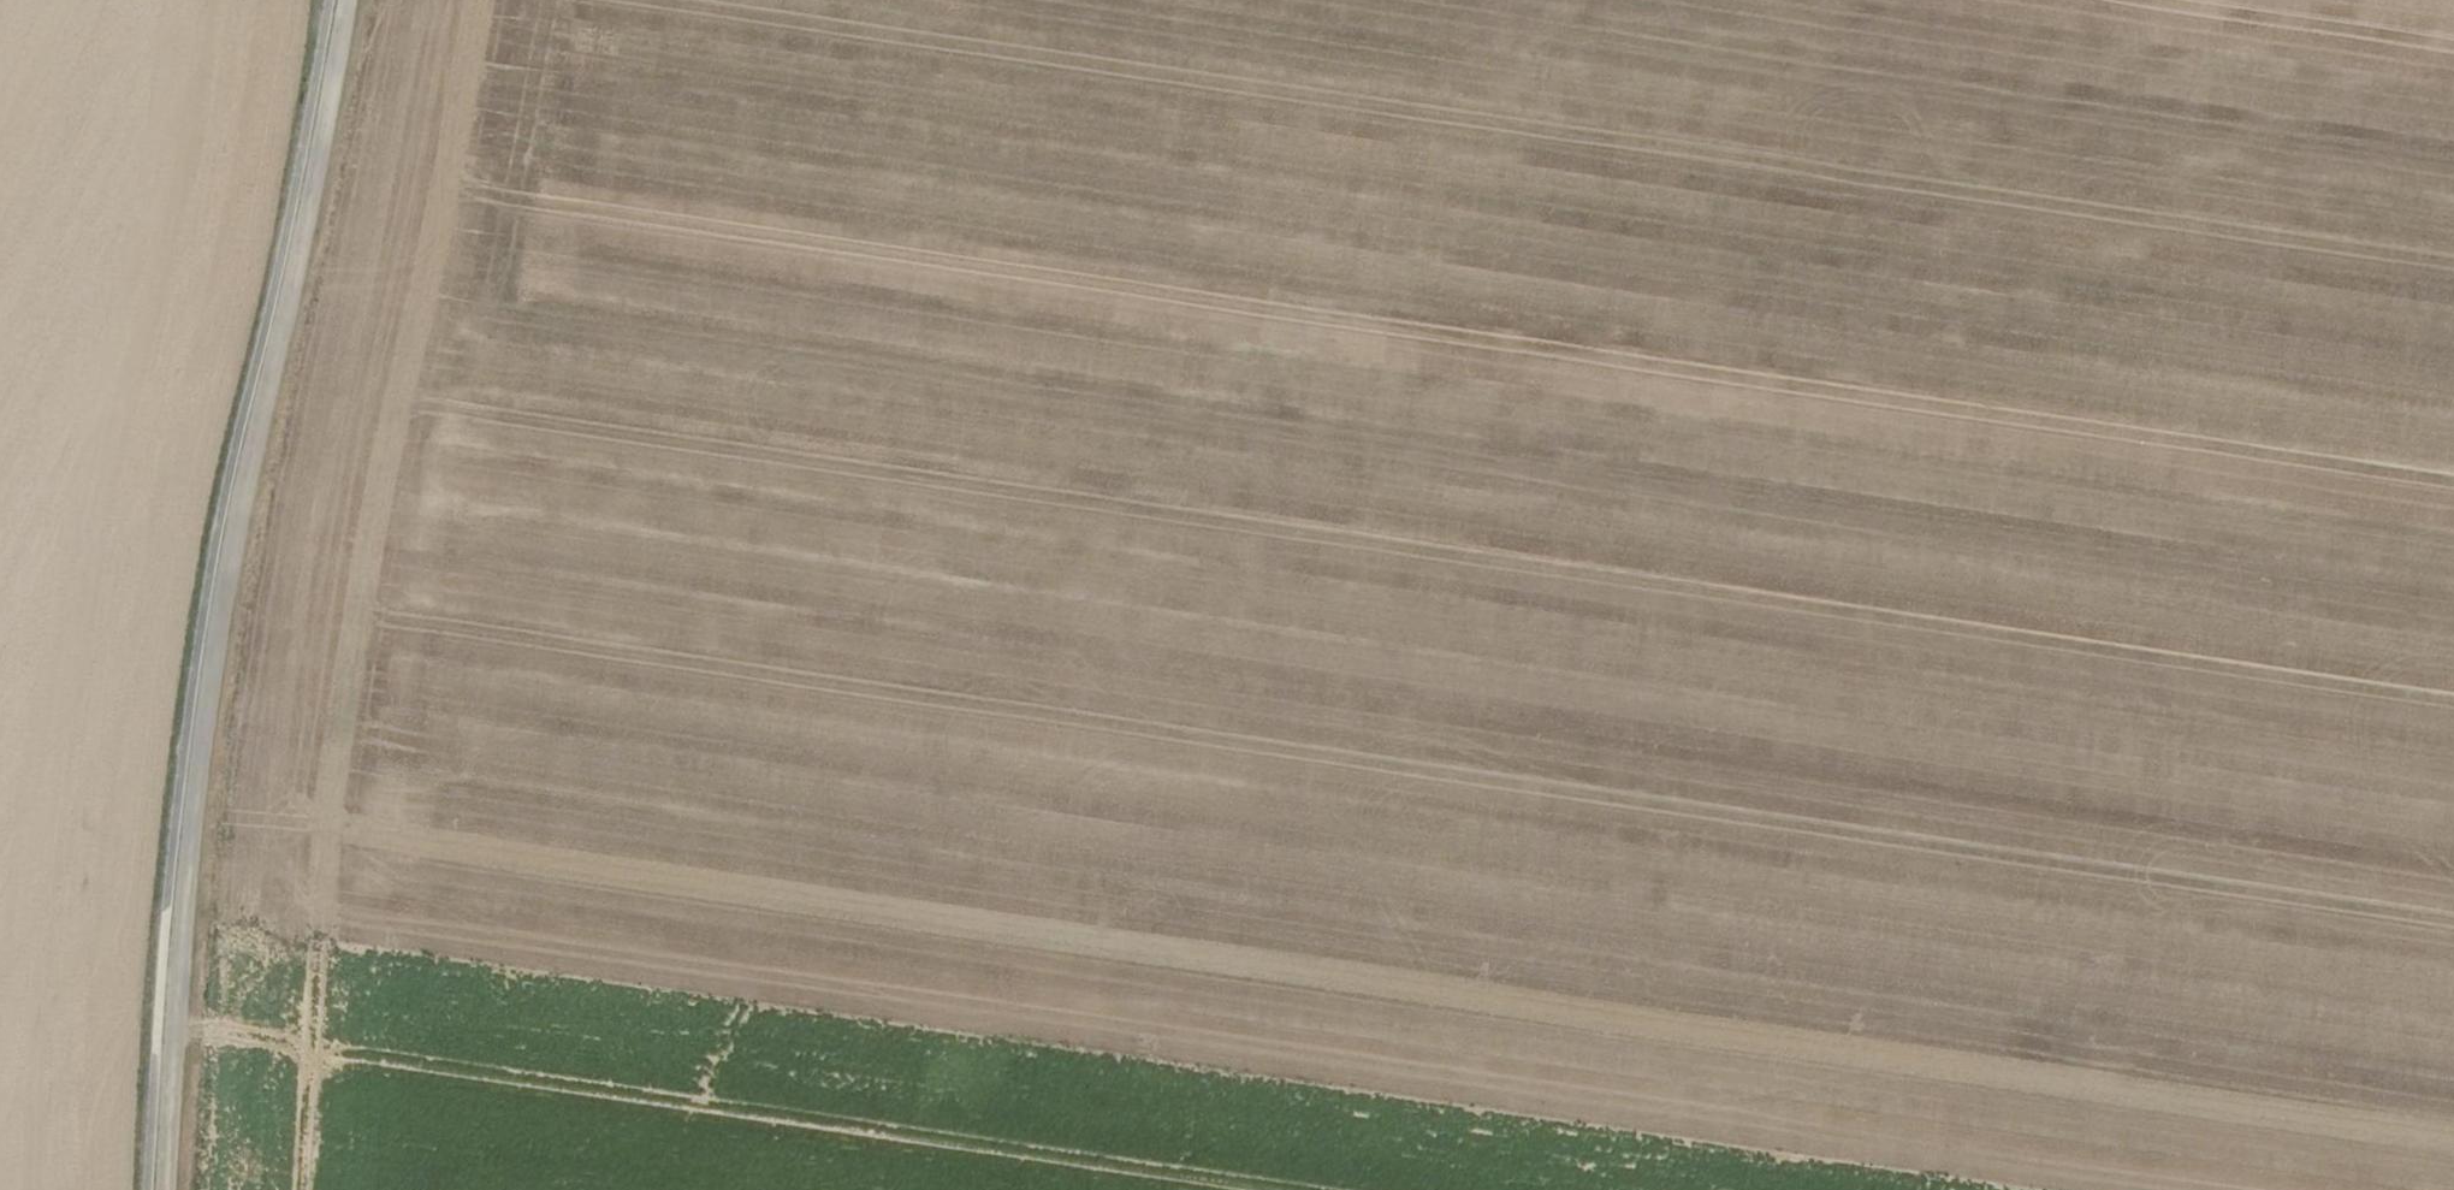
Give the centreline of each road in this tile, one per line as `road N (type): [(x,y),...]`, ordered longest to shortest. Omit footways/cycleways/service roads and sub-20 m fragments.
road 1 (track): [(361,0),(273,412),(203,825),(180,1189)]

